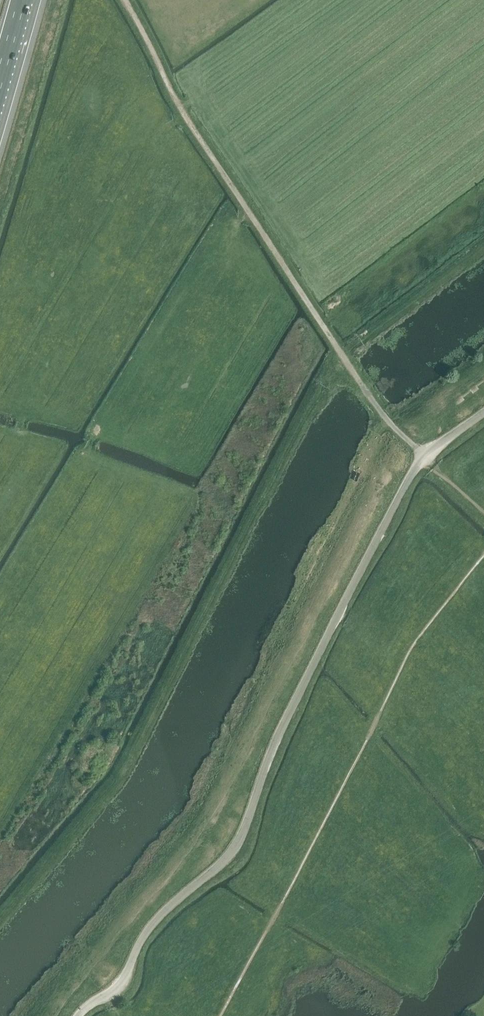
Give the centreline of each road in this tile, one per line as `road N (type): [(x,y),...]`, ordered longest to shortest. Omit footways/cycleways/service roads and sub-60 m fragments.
road 1 (unclassified): [(78,1015),(122,981),(156,919),(222,866),(240,841),(282,729),(413,474),(483,412)]
road 2 (track): [(126,0),(181,107),(344,356)]

